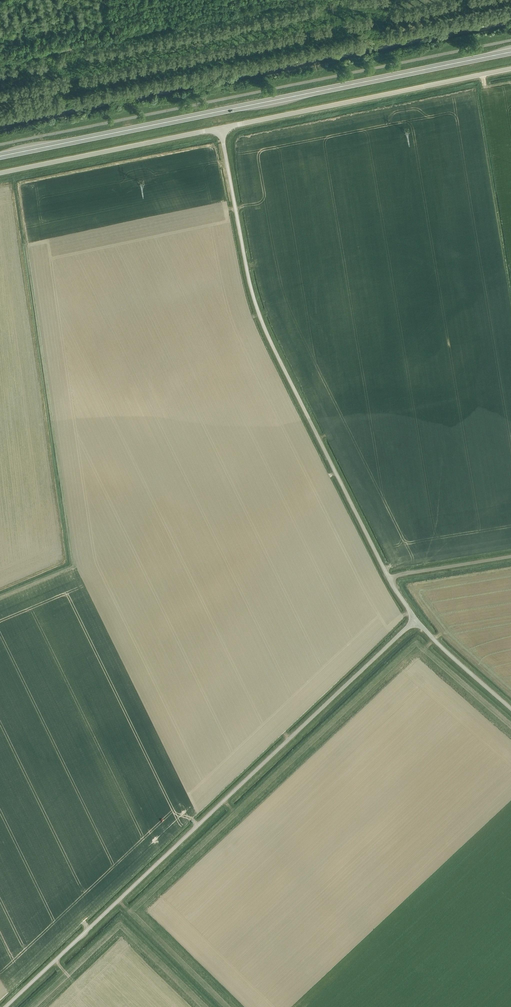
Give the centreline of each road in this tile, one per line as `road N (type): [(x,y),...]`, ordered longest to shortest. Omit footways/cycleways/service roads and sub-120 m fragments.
road 1 (unclassified): [(6,1006),(415,620)]
road 2 (unclassified): [(415,620),(265,324),(220,129)]
road 3 (trunk): [(0,156),(510,52)]
road 4 (unclassified): [(220,129),(510,69)]
road 5 (unclassified): [(0,173),(220,129)]
road 6 (unclassified): [(510,708),(415,620)]
road 7 (track): [(390,578),(510,557)]

